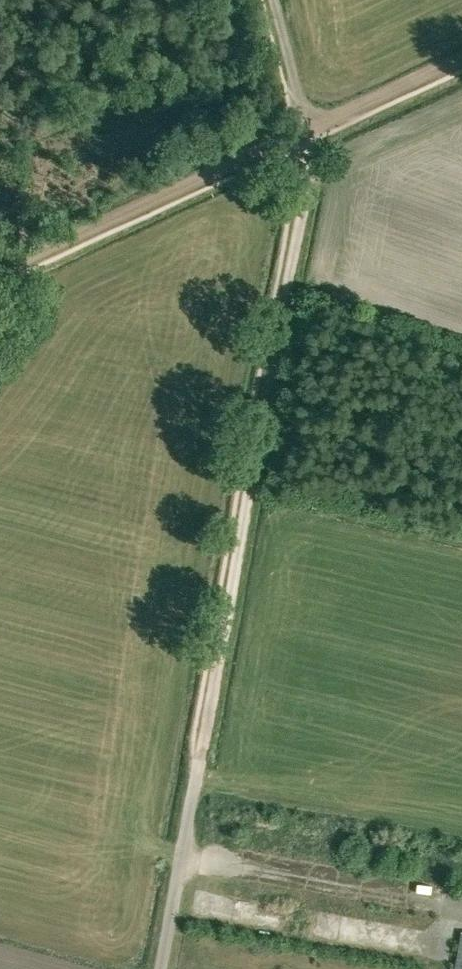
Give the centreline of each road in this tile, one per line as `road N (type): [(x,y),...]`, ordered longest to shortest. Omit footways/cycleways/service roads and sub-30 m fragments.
road 1 (track): [(195,784),(295,272),(314,159),(310,129)]
road 2 (track): [(0,269),(310,129)]
road 3 (unclassified): [(161,968),(195,784)]
road 4 (track): [(310,129),(461,59)]
road 5 (track): [(310,129),(275,0)]

